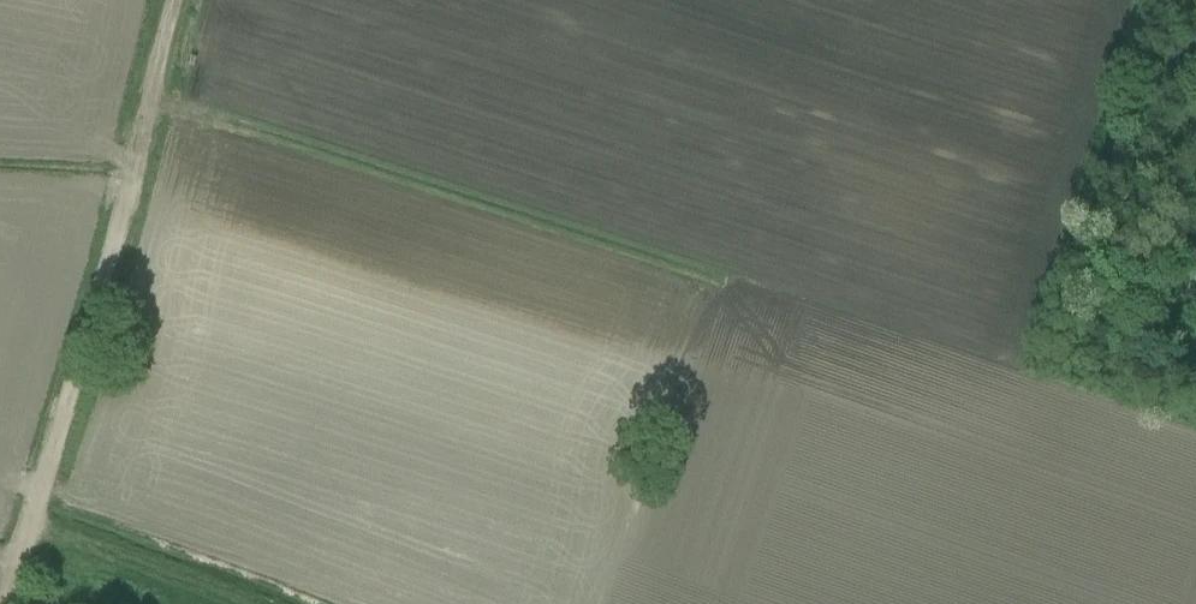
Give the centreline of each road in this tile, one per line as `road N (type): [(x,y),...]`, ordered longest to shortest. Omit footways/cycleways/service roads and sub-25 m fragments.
road 1 (track): [(3,603),(124,209),(174,0)]

